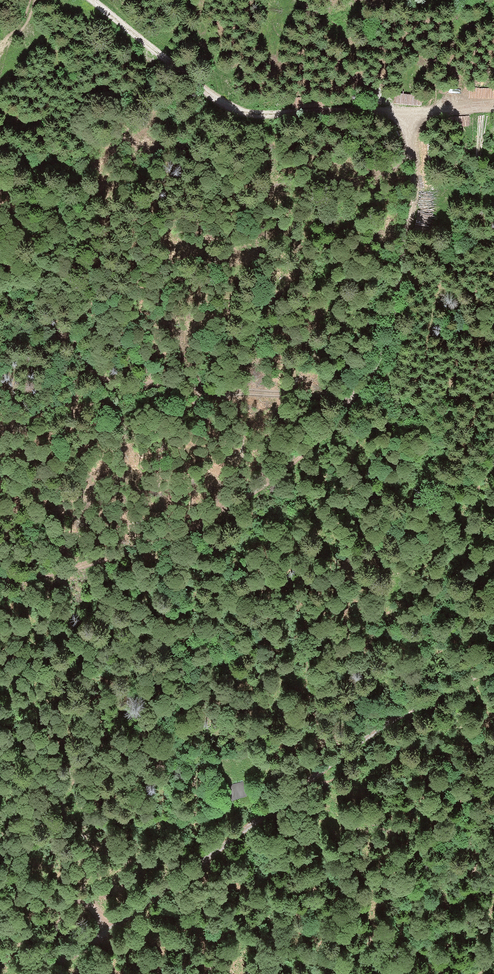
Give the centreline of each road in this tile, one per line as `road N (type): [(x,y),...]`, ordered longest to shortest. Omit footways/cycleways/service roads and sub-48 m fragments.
road 1 (track): [(408,112),(412,189),(390,336),(354,404),(258,490),(199,520),(107,561),(0,578)]
road 2 (track): [(92,0),(245,114),(493,108)]
road 3 (track): [(104,935),(81,900),(0,897)]

